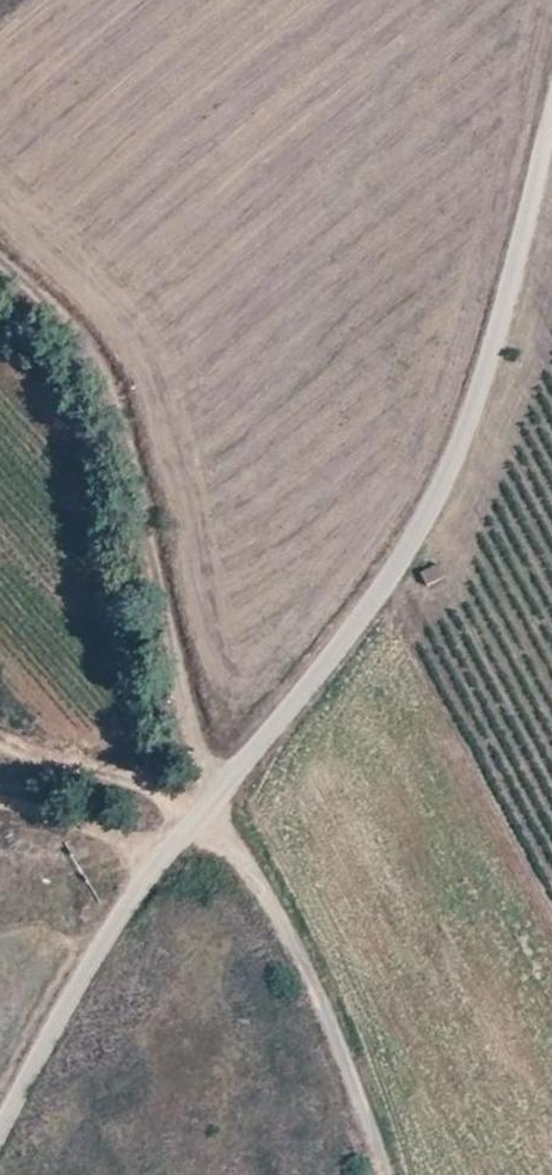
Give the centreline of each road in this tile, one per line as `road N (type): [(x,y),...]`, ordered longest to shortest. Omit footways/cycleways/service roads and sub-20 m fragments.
road 1 (unclassified): [(0,1124),(68,990),(124,908),(413,540),(477,402),(551,127)]
road 2 (track): [(208,808),(94,367),(0,267)]
road 3 (track): [(203,814),(257,885),(310,986),(381,1174)]
road 4 (track): [(166,858),(112,831),(0,803)]

